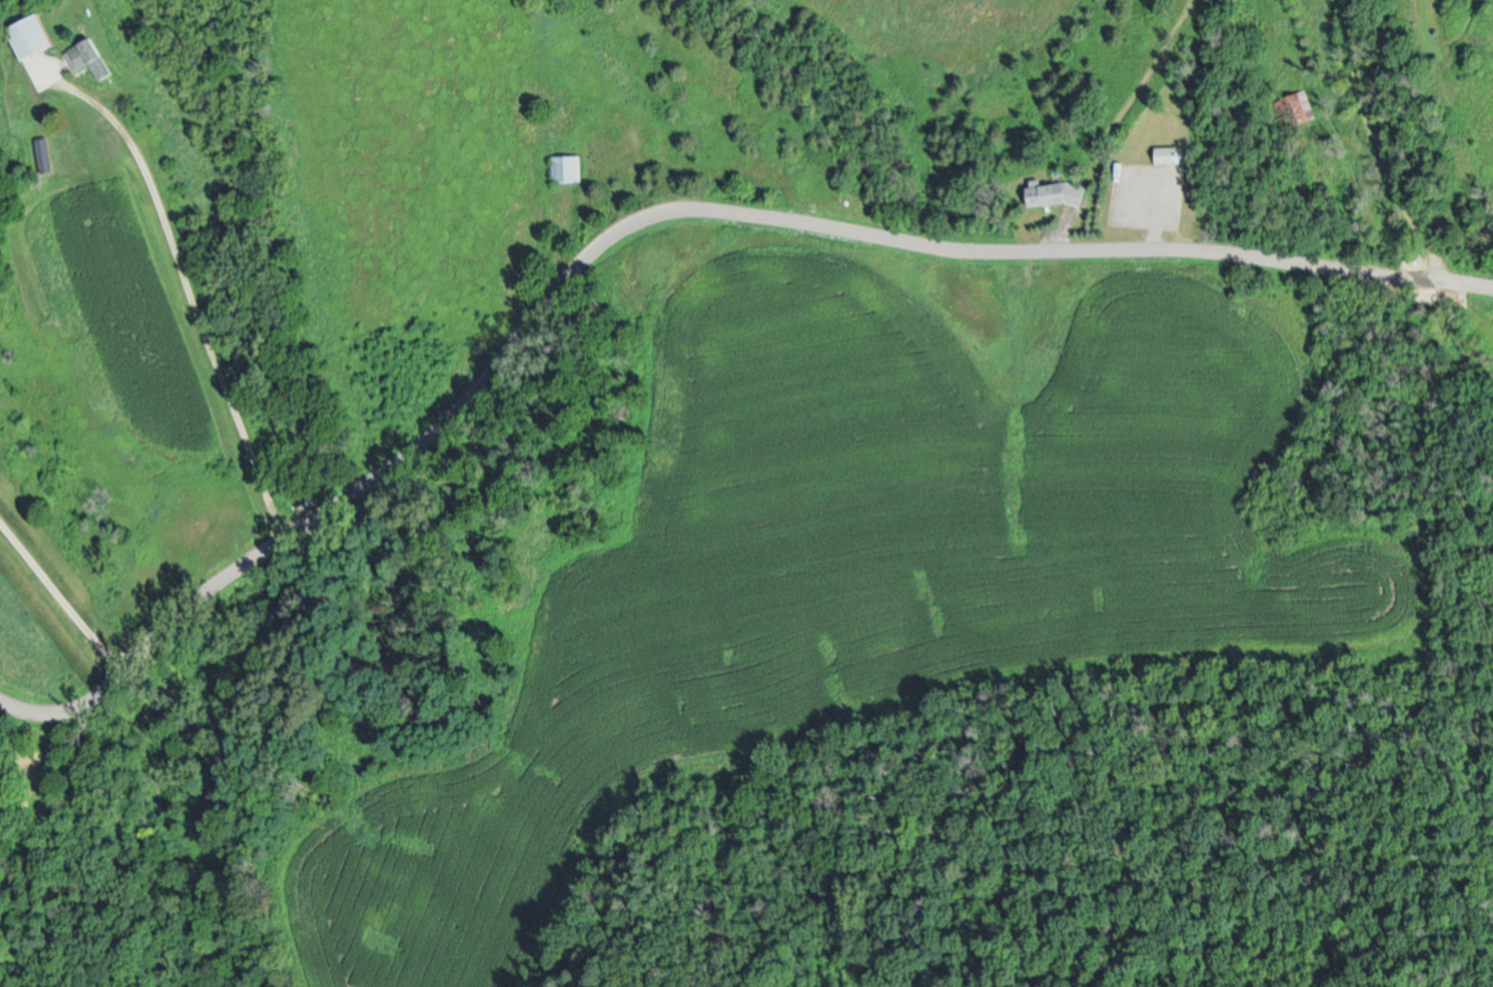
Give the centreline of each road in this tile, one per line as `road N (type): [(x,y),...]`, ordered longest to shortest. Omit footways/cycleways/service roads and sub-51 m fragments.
road 1 (residential): [(0,703),(34,717),(102,707),(236,571),(400,447),(588,257),(656,208),(774,213),(1041,261),(1374,266),(1492,284)]

